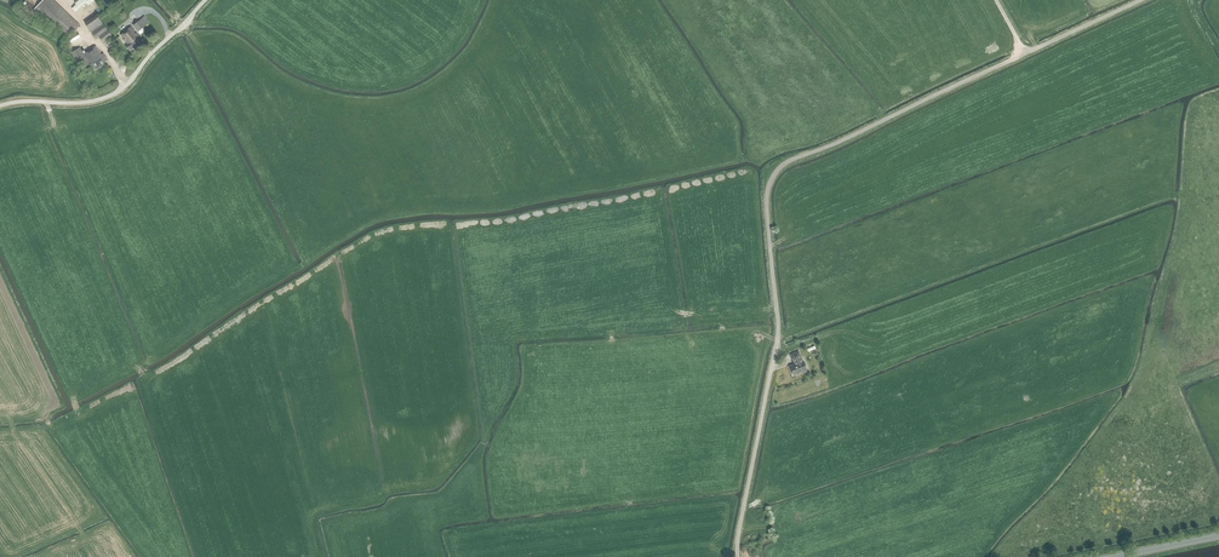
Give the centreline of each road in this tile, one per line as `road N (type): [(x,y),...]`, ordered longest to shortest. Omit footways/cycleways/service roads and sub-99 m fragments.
road 1 (unclassified): [(738,556),(778,337),(767,188),(775,172),(1138,0)]
road 2 (unclassified): [(0,105),(112,95),(206,0)]

